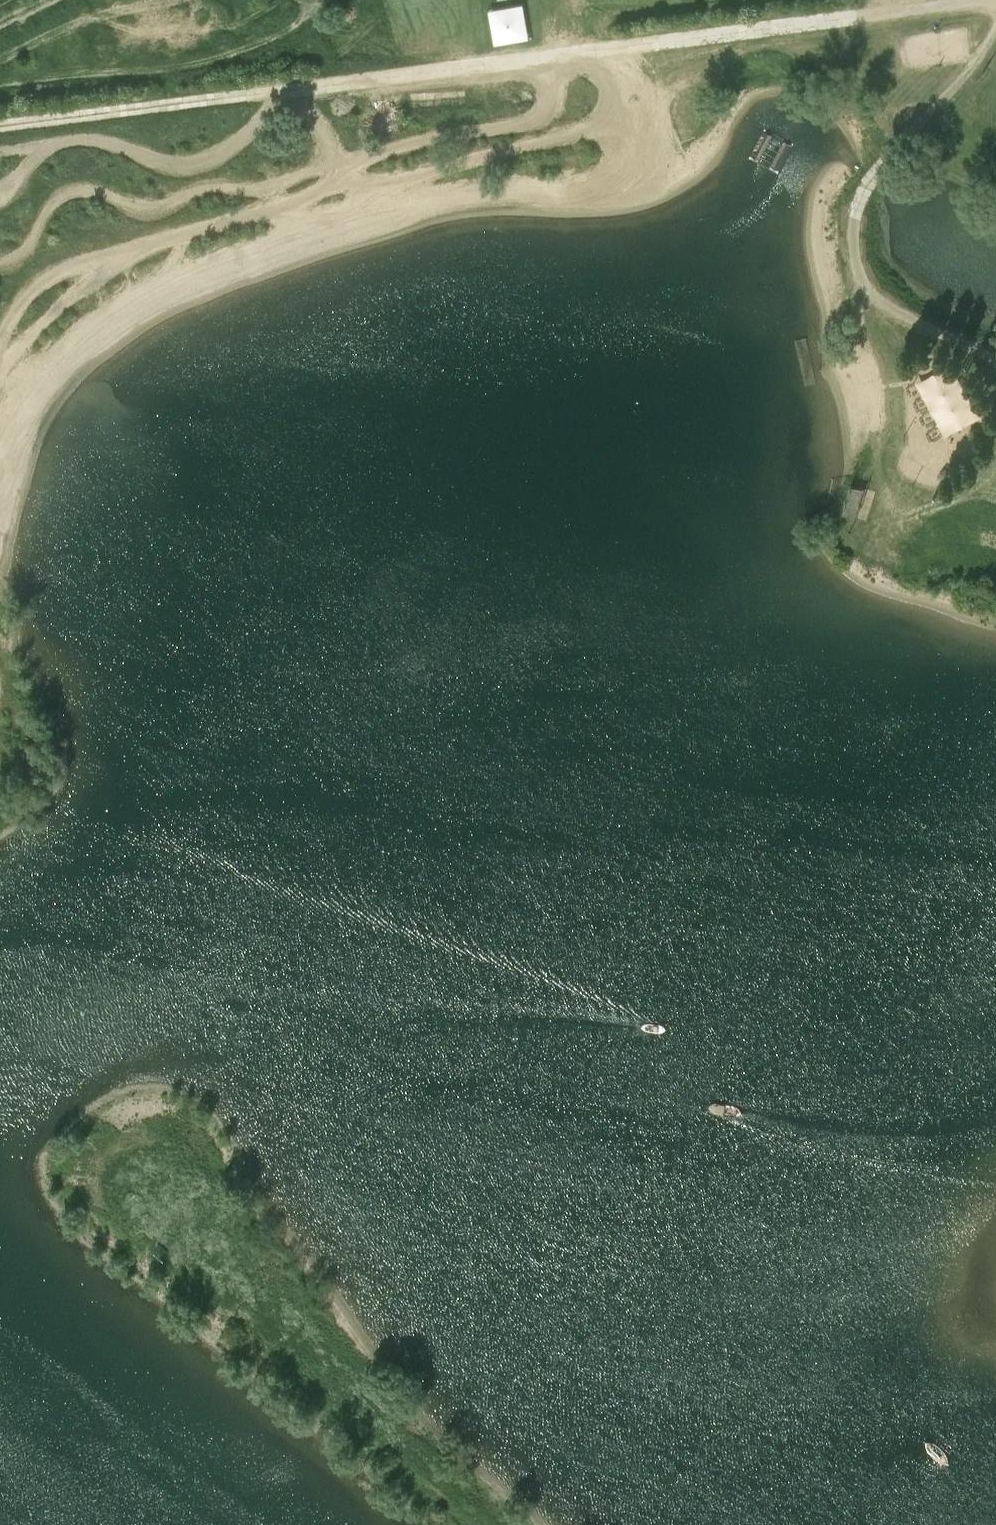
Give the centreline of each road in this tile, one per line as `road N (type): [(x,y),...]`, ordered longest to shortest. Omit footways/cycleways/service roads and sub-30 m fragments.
road 1 (track): [(0,127),(995,2)]

